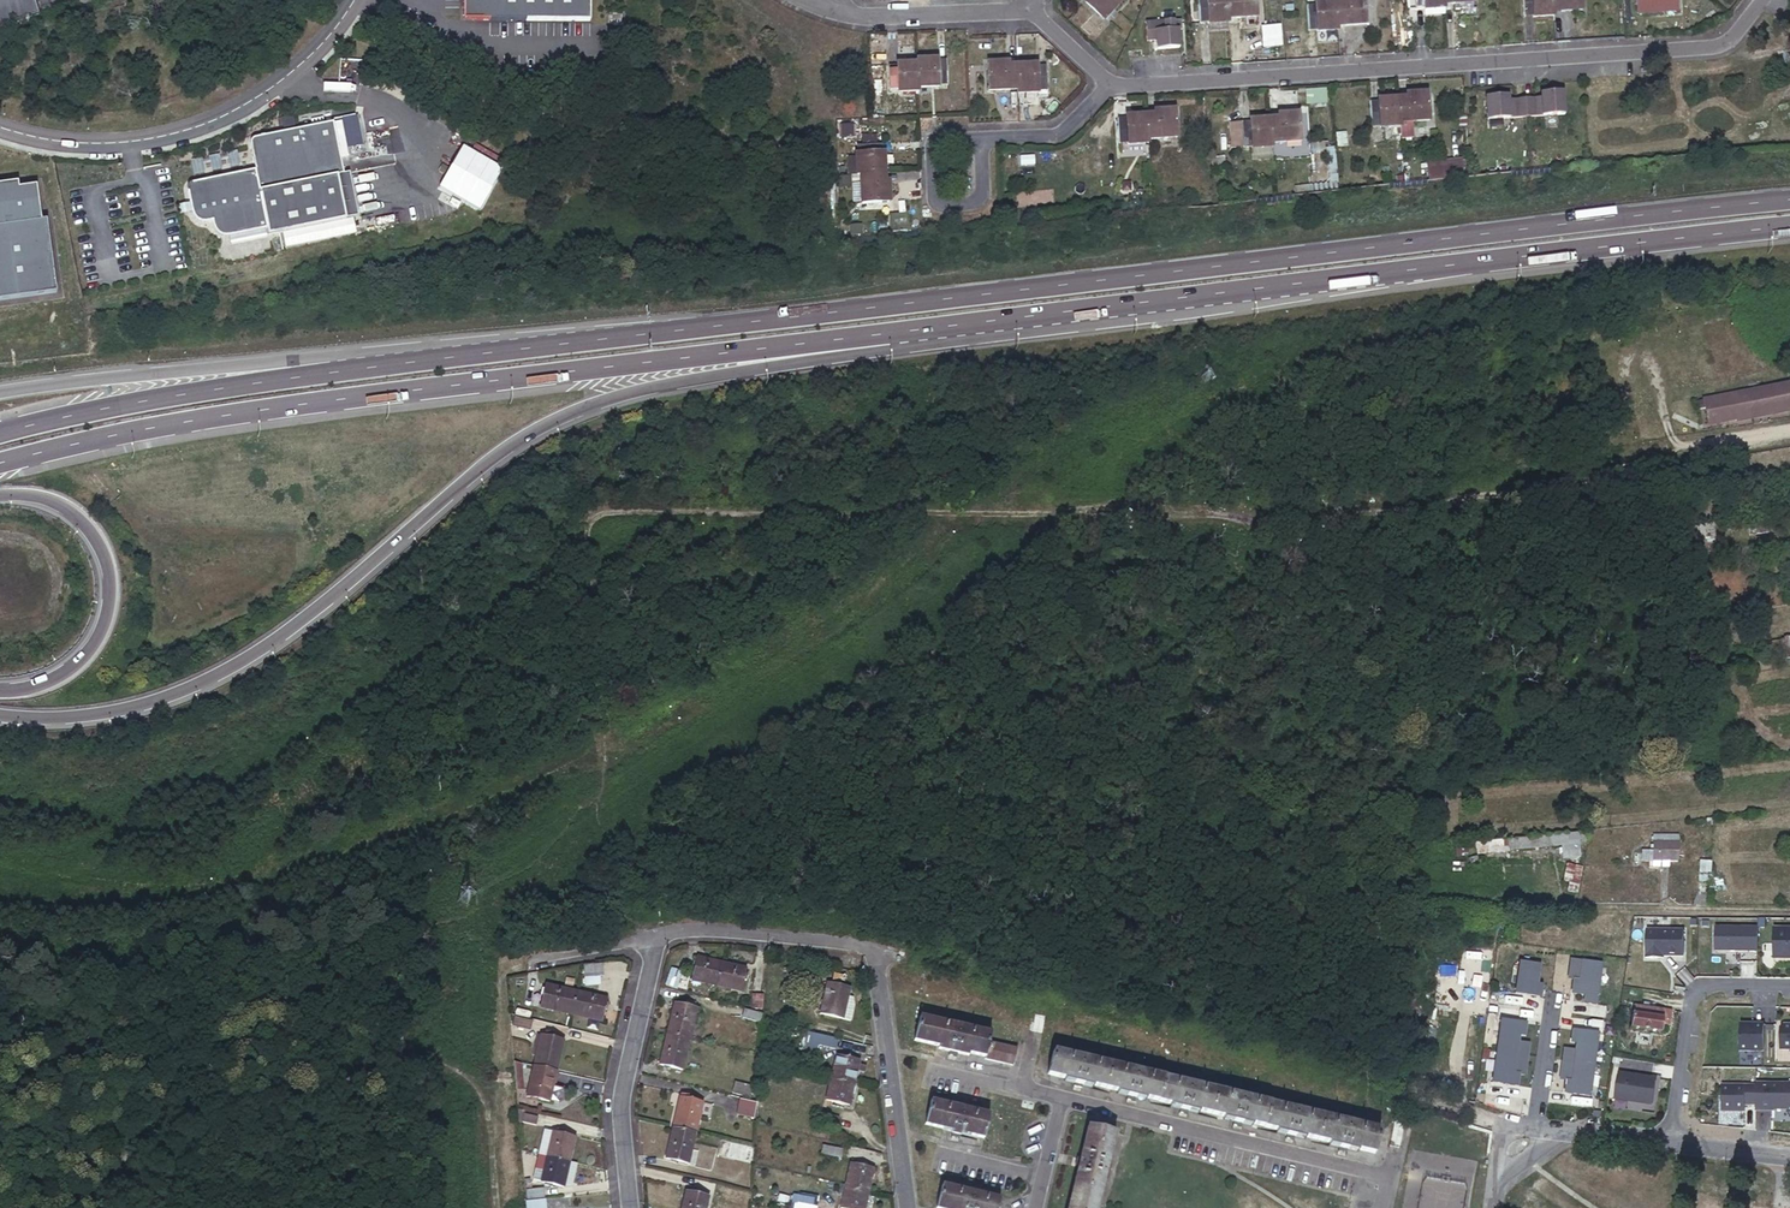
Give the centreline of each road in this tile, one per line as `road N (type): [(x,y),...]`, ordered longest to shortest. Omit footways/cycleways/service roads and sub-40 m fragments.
road 1 (trunk): [(1789,200),(342,370)]
road 2 (track): [(567,521),(597,510),(1349,506),(1789,439)]
road 3 (track): [(0,913),(105,919),(318,872),(628,755),(807,646),(879,592),(894,511)]
road 4 (trunk): [(0,713),(53,720),(175,697),(252,658),(489,460),(572,410),(633,391),(834,357),(888,334)]
road 5 (trunk): [(888,334),(1789,227)]
road 6 (trunk): [(0,463),(306,403),(888,334)]
road 7 (track): [(567,521),(401,664),(225,800),(163,833),(0,850)]
road 8 (residential): [(1763,0),(1727,41),(1700,48),(1108,85)]
road 9 (residential): [(906,1207),(872,952),(729,925),(656,936)]
road 10 (unclassified): [(353,0),(303,66),(203,125),(103,143),(0,127)]
road 11 (trunk): [(342,370),(0,434)]
road 12 (trunk): [(342,370),(281,362),(0,391)]
road 13 (residential): [(1060,1098),(1386,1175)]
road 14 (trunk): [(0,493),(30,496),(76,516),(107,578),(105,622),(83,662),(26,689),(0,691)]
road 15 (residential): [(656,936),(620,1099),(630,1207)]
road 16 (residential): [(1672,1146),(1690,998),(1709,984),(1789,985)]
road 17 (residential): [(837,11),(1024,8)]
road 18 (track): [(1789,912),(1628,909)]
road 19 (residential): [(981,138),(941,140),(931,150),(941,206),(970,204),(982,193)]
road 20 (residential): [(1108,85),(1051,135),(981,138)]
road 21 (residential): [(656,936),(523,959)]
road 22 (residential): [(1561,1133),(1500,1128),(1492,1187)]

